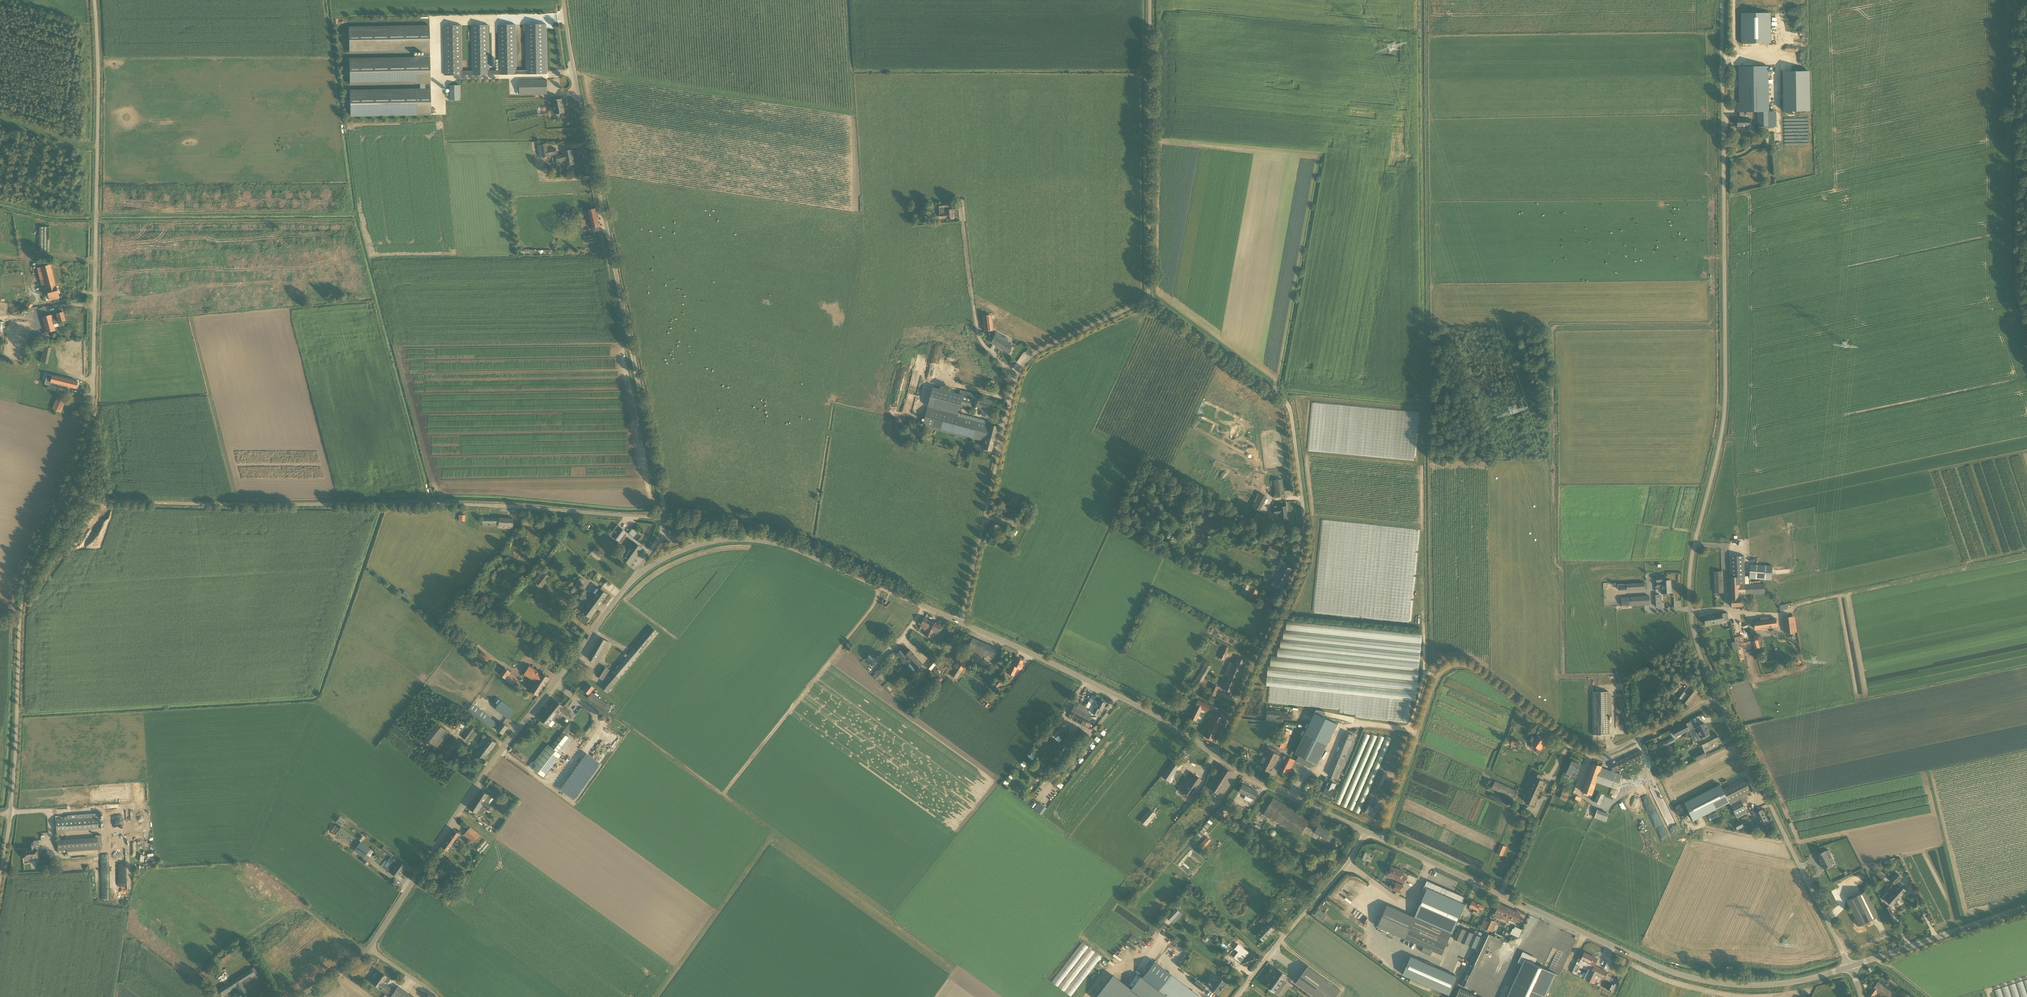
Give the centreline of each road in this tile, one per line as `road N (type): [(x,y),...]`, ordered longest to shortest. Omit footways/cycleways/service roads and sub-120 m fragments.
road 1 (unclassified): [(1691,614),(1690,568),(1725,409),(1722,0)]
road 2 (unclassified): [(663,519),(482,507),(106,504),(65,491)]
road 3 (unclassified): [(1216,754),(1307,553),(1295,419),(1283,398),(1149,303)]
road 4 (unclassified): [(663,519),(563,0)]
road 5 (tertiary): [(1850,967),(1763,985),(1690,978),(1382,839)]
road 6 (unclassified): [(1382,839),(1436,683),(1451,665),(1480,669),(1597,755),(1718,694)]
road 7 (unclassified): [(65,491),(93,405),(94,0)]
road 8 (tertiary): [(369,948),(482,777),(630,584)]
road 9 (unclassified): [(11,812),(20,602),(65,491)]
road 10 (unclassified): [(1850,967),(1718,694)]
road 11 (unclassified): [(1149,303),(1151,0)]
road 12 (tertiary): [(1216,754),(1133,702),(962,622)]
road 13 (tertiary): [(962,622),(793,548),(700,543)]
road 14 (unclassified): [(962,622),(1015,383)]
road 15 (unclassified): [(1367,832),(1236,996)]
road 16 (unclassified): [(961,210),(978,331),(1015,383)]
road 17 (tertiary): [(1850,967),(2026,907)]
road 18 (tertiary): [(1367,832),(1216,754)]
road 19 (unclassified): [(1015,383),(1035,354),(1149,303)]

